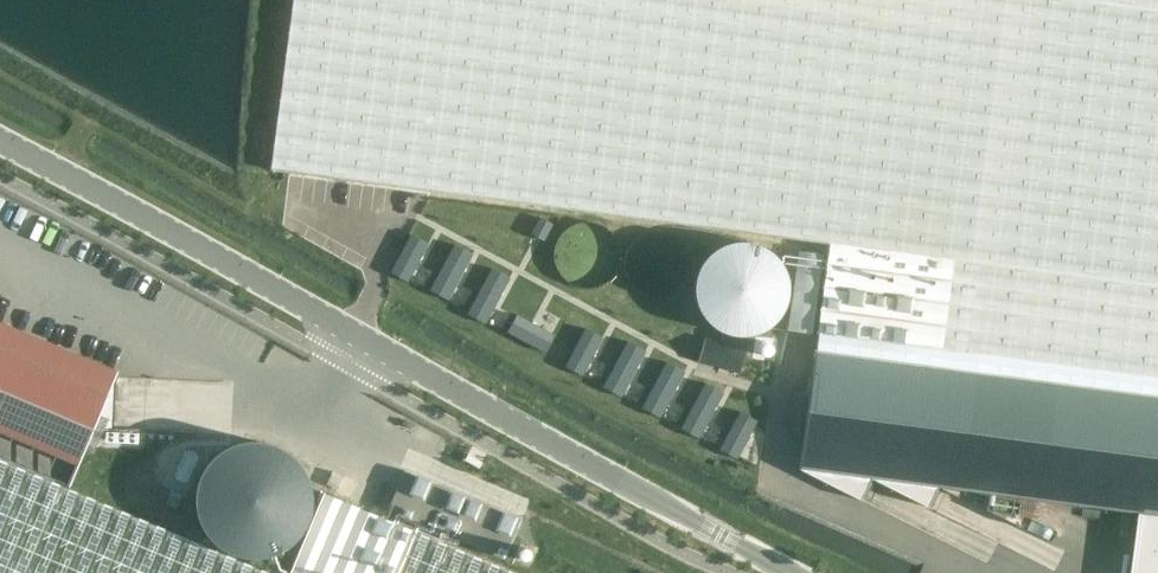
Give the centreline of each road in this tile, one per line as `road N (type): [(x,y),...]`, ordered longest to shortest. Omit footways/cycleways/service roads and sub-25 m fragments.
road 1 (tertiary): [(790,572),(0,139)]

